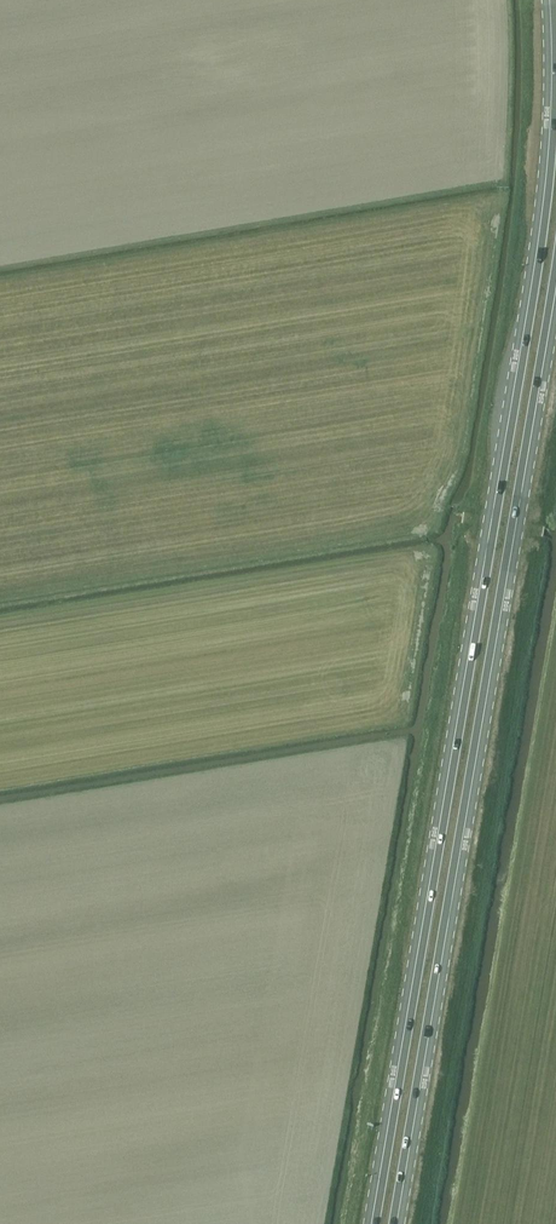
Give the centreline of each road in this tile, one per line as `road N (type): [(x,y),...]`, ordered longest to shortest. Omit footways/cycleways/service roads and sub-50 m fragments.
road 1 (primary): [(551,0),(550,150),(535,271),(372,1223)]
road 2 (primary): [(397,1223),(555,294)]

